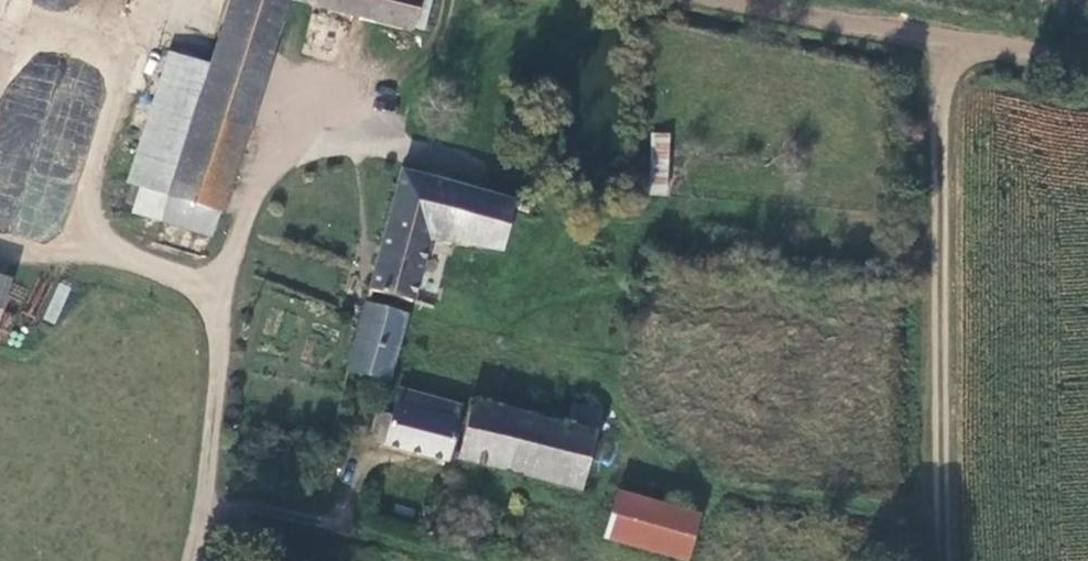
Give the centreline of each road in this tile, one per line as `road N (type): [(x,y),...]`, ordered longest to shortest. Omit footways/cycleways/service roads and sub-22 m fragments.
road 1 (track): [(441,0),(426,60),(300,128),(236,290),(203,526)]
road 2 (track): [(945,40),(936,120),(948,560)]
road 3 (track): [(1087,58),(722,0)]
road 4 (track): [(949,519),(644,461)]

